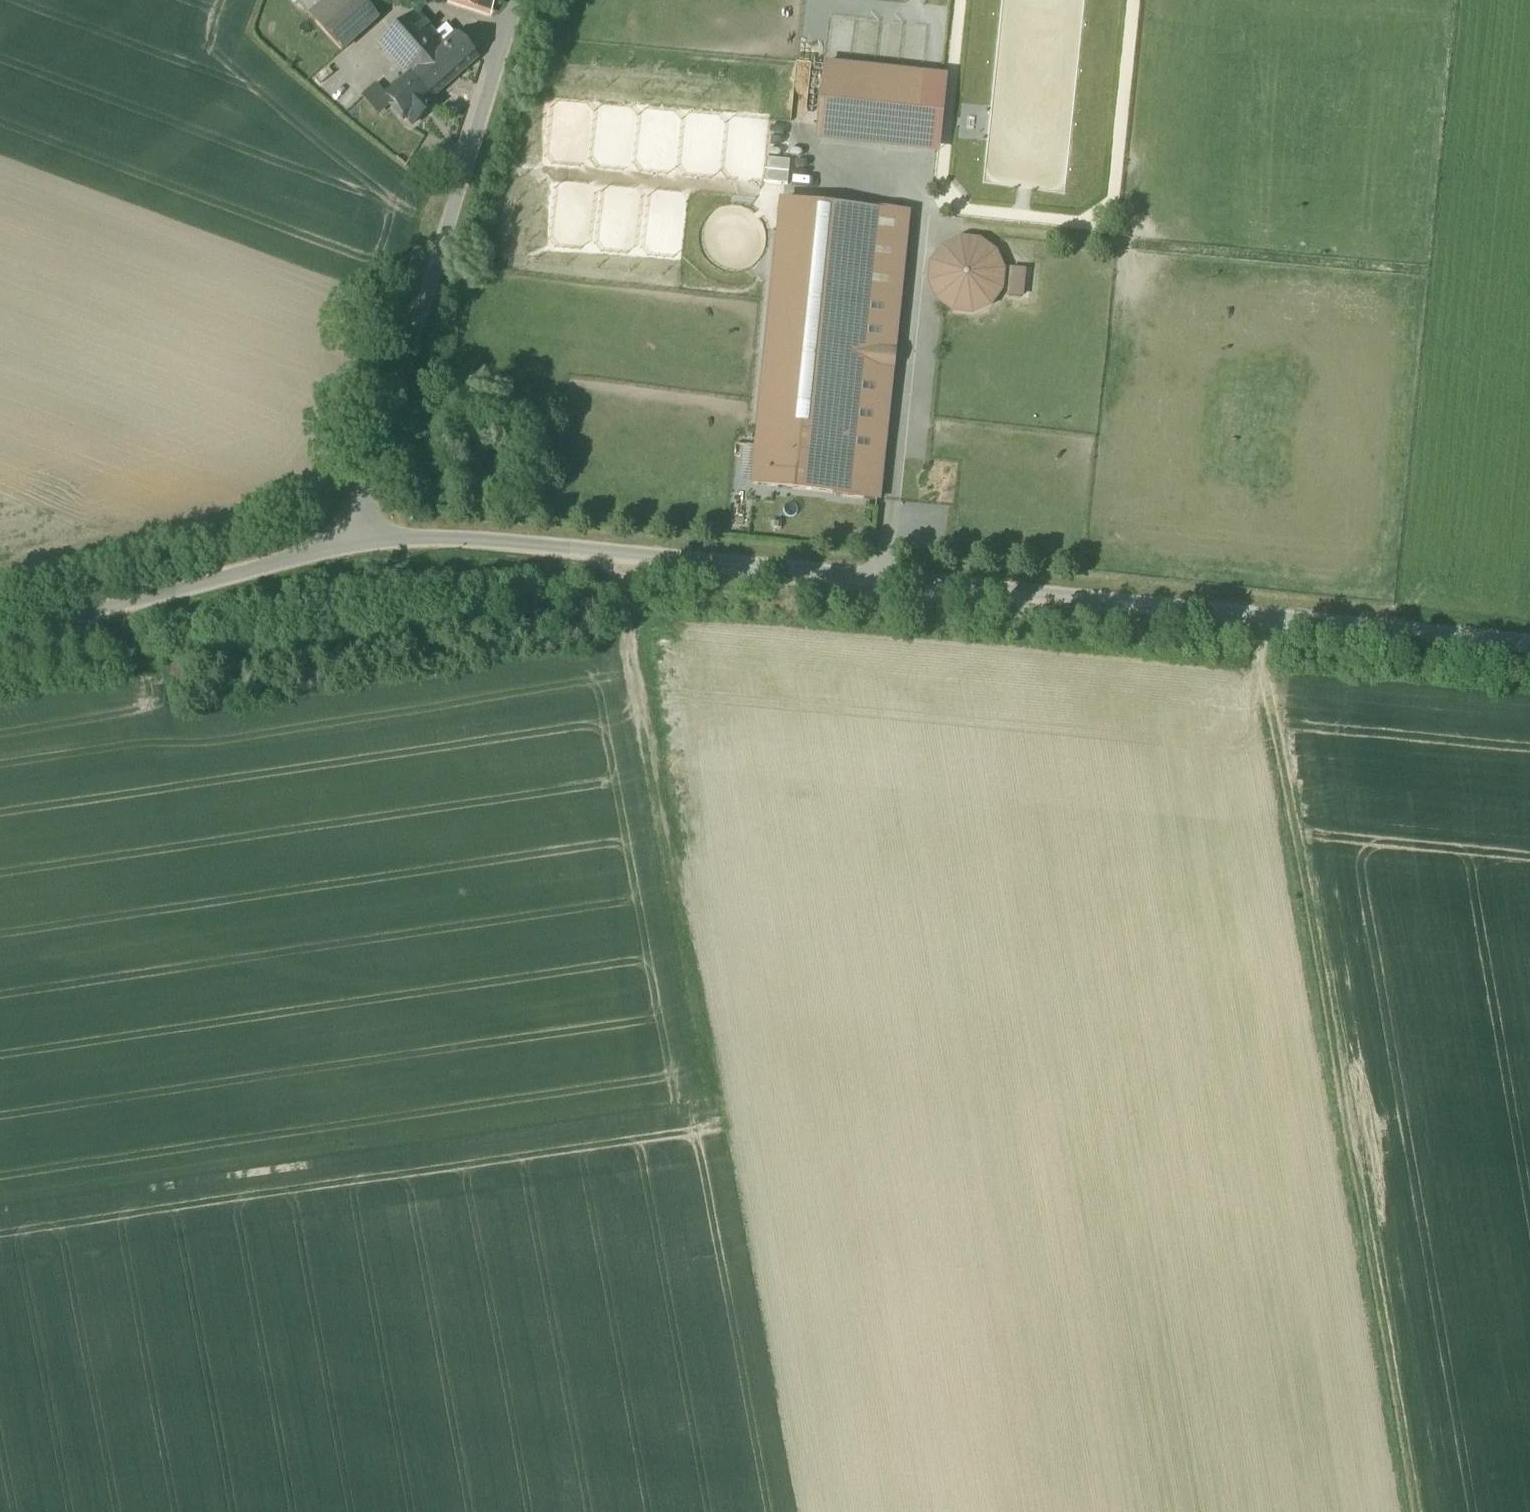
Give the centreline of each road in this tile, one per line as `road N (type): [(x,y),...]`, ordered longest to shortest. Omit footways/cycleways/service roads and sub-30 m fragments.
road 1 (unclassified): [(349,540),(549,543),(1529,647)]
road 2 (unclassified): [(349,540),(522,0)]
road 3 (unclassified): [(0,636),(349,540)]

